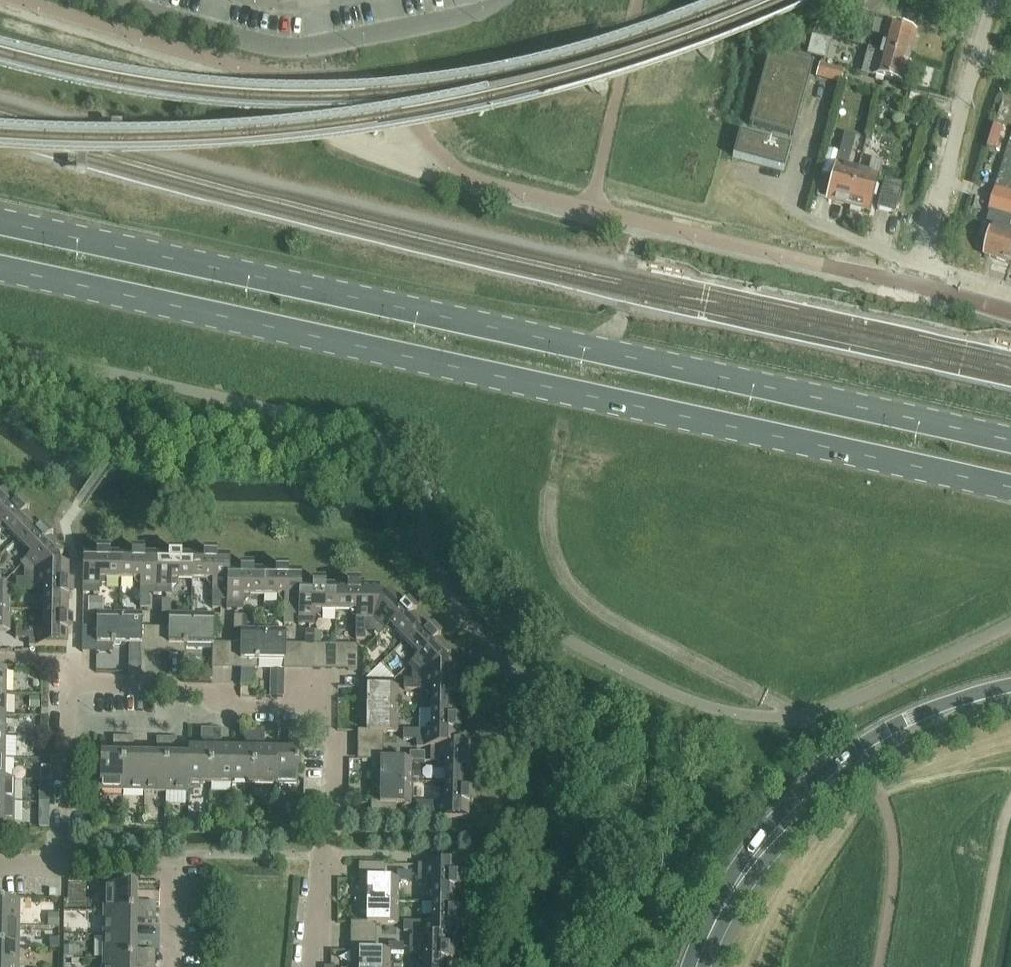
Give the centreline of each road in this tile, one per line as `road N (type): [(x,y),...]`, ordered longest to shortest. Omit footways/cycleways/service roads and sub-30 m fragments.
road 1 (primary): [(1010,443),(0,222)]
road 2 (primary): [(0,274),(1010,493)]
road 3 (residential): [(310,966),(323,858),(337,820),(337,748),(304,707),(240,707),(185,686),(67,683)]
road 4 (track): [(802,717),(654,647),(575,598),(547,537),(562,428)]
road 5 (secondary): [(696,966),(745,872),(804,806),(902,735),(1010,694)]
road 6 (unclassified): [(111,0),(274,46),(308,48),(484,13),(504,0)]
road 7 (unclassified): [(918,288),(994,0)]
road 8 (residential): [(172,966),(172,871),(67,868)]
road 9 (residential): [(67,868),(67,683)]
road 10 (track): [(975,966),(1010,800)]

